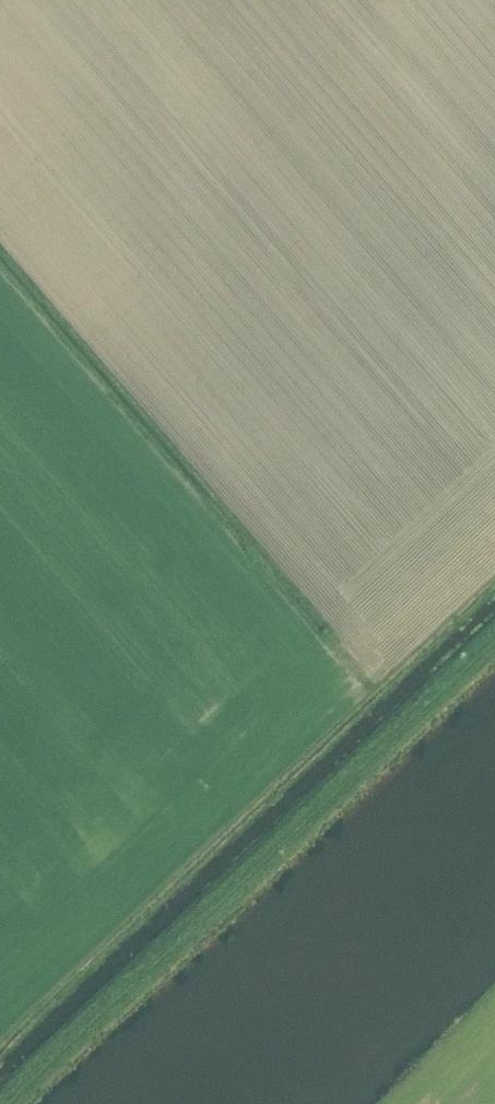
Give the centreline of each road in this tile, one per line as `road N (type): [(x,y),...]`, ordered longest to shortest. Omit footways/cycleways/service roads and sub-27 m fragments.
road 1 (track): [(11,1103),(92,1018),(494,648)]

